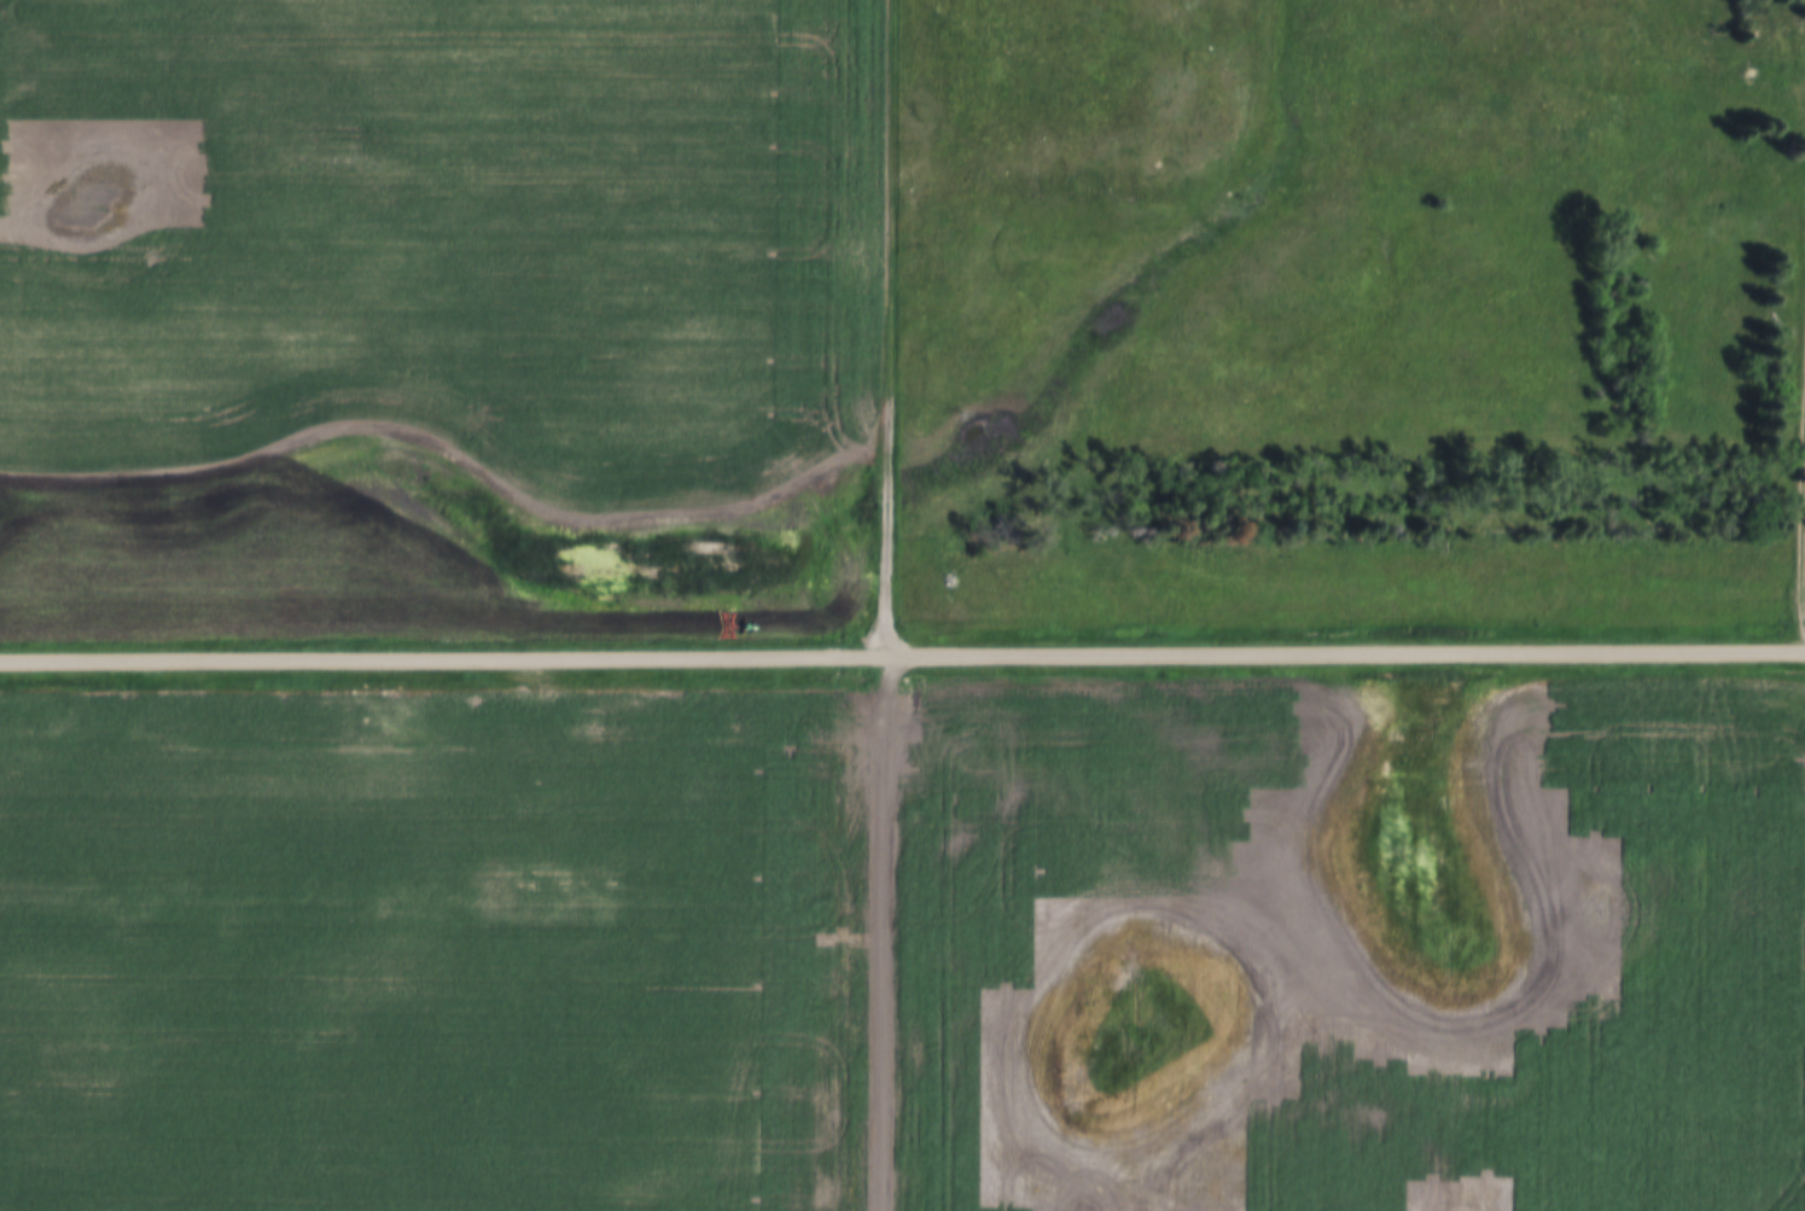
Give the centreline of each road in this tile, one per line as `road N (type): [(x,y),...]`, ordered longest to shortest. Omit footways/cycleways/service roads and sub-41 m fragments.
road 1 (residential): [(1804,652),(0,666)]
road 2 (track): [(896,1210),(902,0)]
road 3 (track): [(1803,652),(1804,521)]

